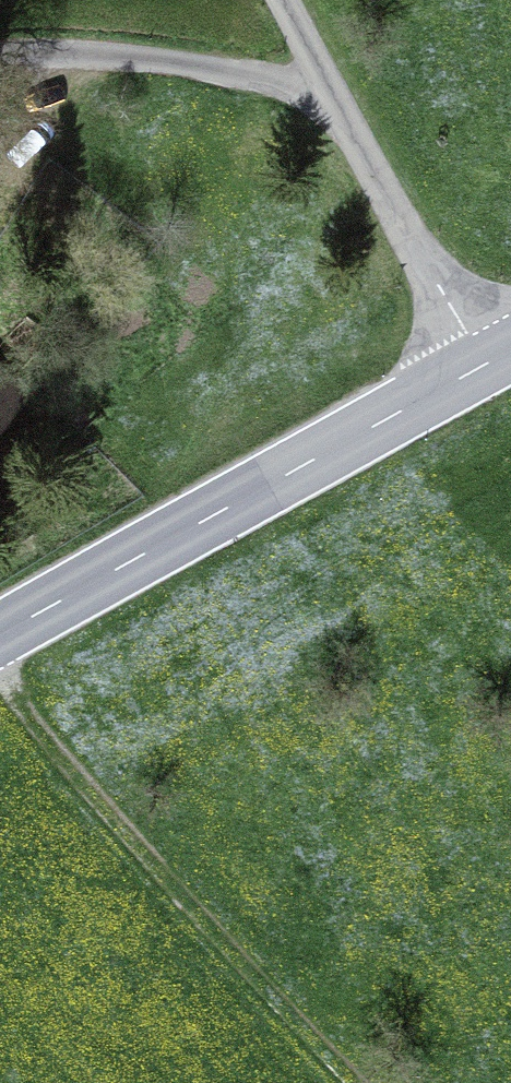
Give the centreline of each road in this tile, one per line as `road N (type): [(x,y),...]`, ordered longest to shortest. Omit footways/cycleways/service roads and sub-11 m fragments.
road 1 (tertiary): [(510,351),(0,634)]
road 2 (track): [(376,1082),(24,709),(0,664)]
road 3 (track): [(484,366),(287,0)]
road 4 (track): [(351,118),(159,69),(20,60),(0,68)]

